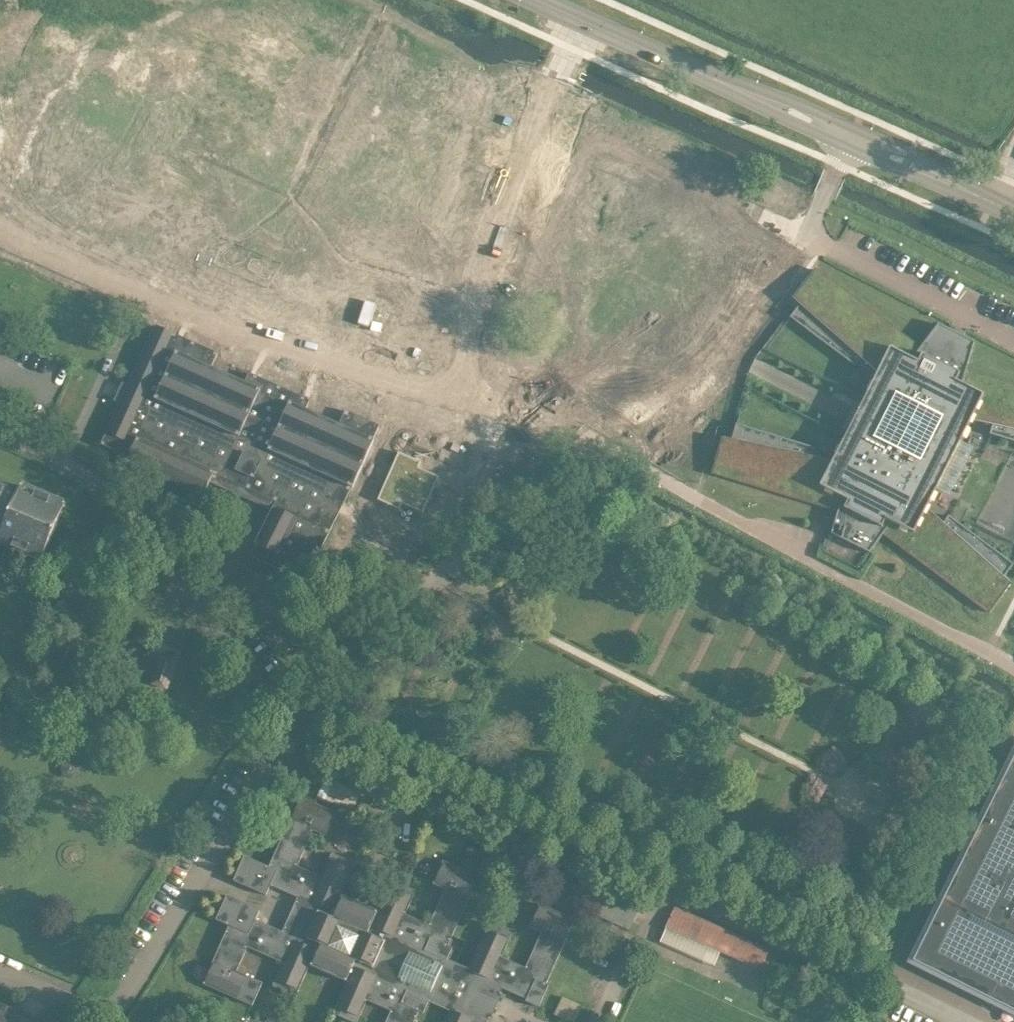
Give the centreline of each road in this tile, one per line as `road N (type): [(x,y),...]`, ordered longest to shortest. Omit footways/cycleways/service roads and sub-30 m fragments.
road 1 (residential): [(962,1021),(290,723)]
road 2 (residential): [(546,472),(733,343),(762,311),(853,136)]
road 3 (residential): [(0,973),(105,1018),(123,1004),(290,723)]
road 4 (residential): [(546,472),(513,446),(142,285)]
road 5 (residential): [(290,723),(330,662),(385,603),(546,472)]
road 6 (residential): [(290,723),(100,483),(65,457)]
road 7 (tertiary): [(853,136),(544,0)]
road 8 (residential): [(142,285),(65,457)]
road 9 (tertiary): [(1013,205),(853,136)]
road 10 (residential): [(142,285),(0,215)]

